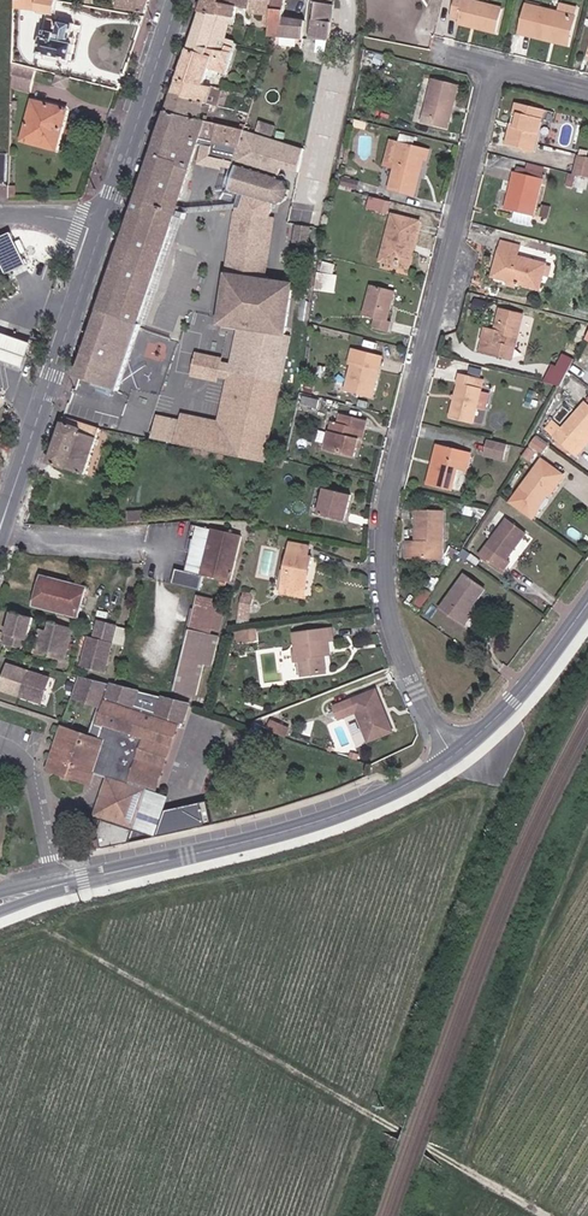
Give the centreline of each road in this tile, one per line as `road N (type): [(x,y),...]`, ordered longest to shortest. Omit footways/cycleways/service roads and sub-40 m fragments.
road 1 (residential): [(499,69),(386,522),(388,613),(454,756)]
road 2 (track): [(58,886),(49,922),(73,945),(545,1215)]
road 3 (secondary): [(53,887),(336,817),(454,756)]
road 4 (secondary): [(108,226),(8,505)]
road 5 (secondary): [(180,0),(108,226)]
road 6 (secondary): [(454,756),(514,702),(587,606)]

